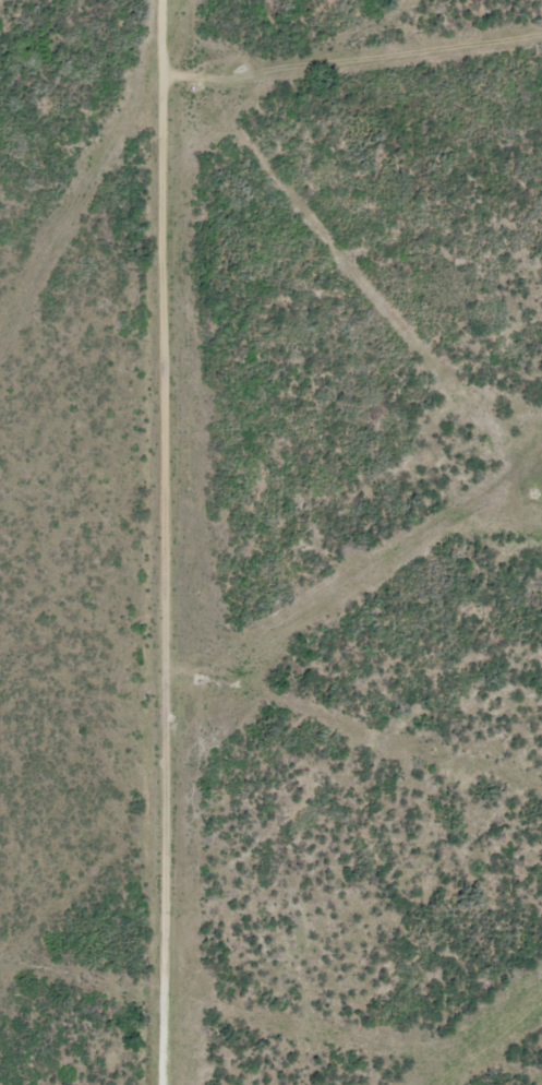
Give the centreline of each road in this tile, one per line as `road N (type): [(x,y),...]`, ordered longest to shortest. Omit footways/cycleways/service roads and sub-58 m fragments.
road 1 (track): [(164,1084),(162,0)]

